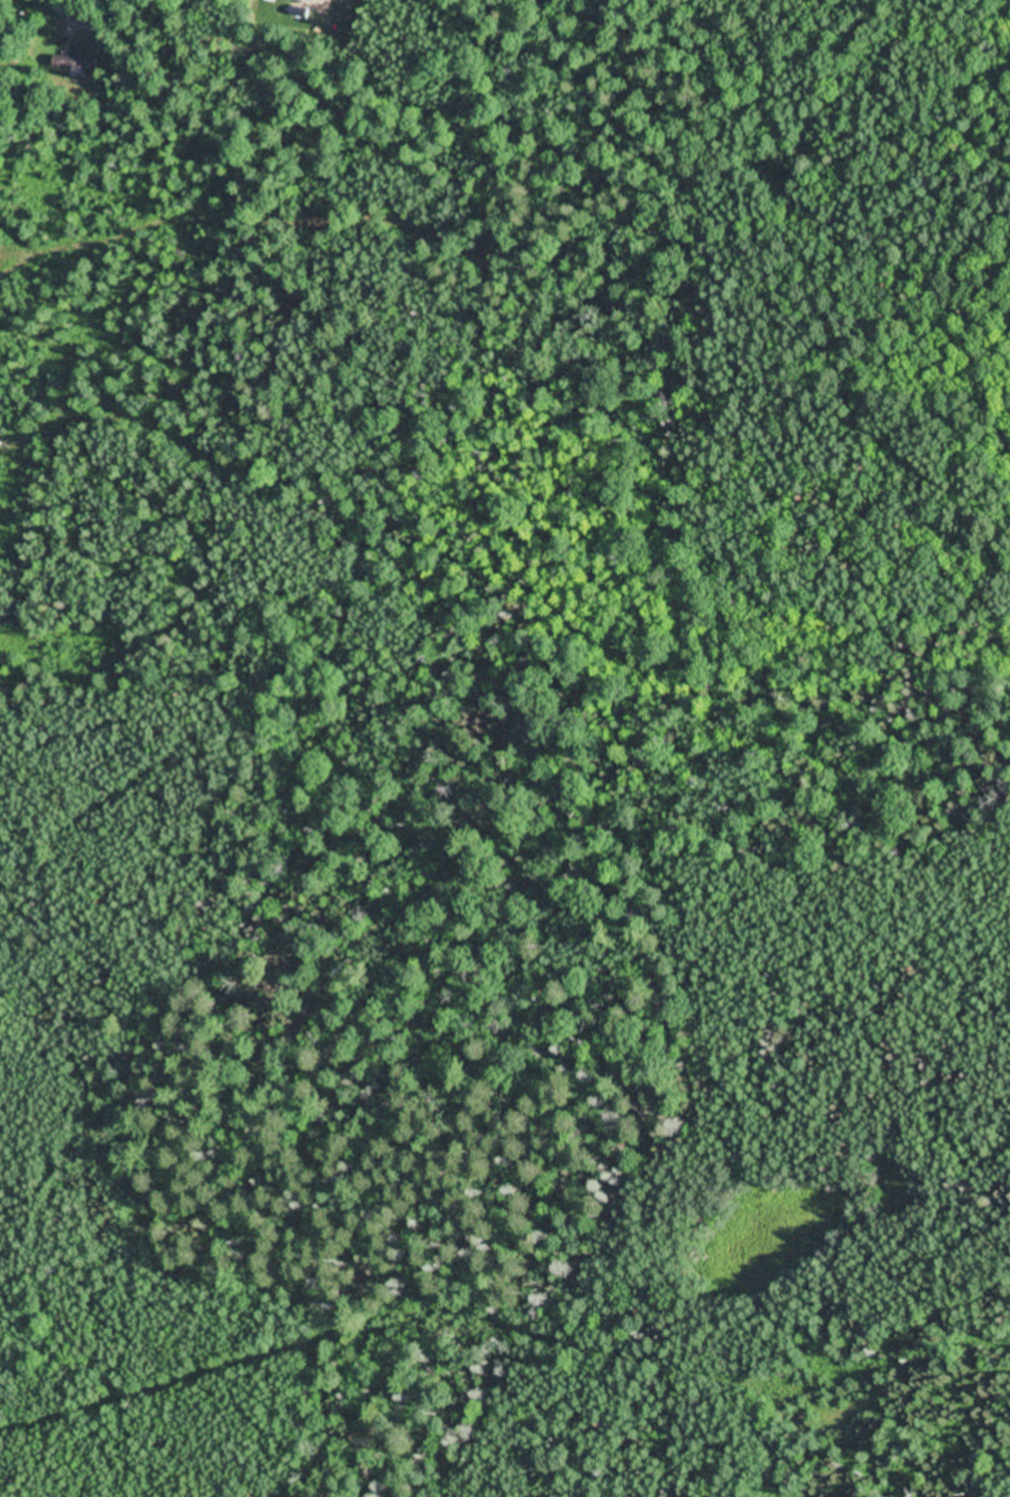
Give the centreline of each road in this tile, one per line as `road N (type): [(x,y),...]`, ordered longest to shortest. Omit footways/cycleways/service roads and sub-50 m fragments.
road 1 (residential): [(867,1396),(458,1315),(394,1320),(0,1425)]

